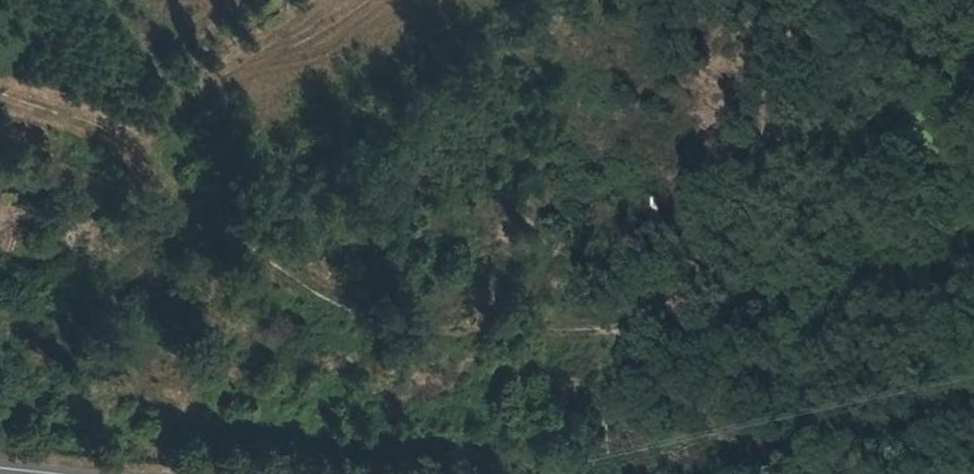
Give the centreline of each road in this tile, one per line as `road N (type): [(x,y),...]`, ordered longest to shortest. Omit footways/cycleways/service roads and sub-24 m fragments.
road 1 (track): [(97,0),(170,82),(180,191),(217,231),(335,311),(382,329),(566,335),(637,319),(687,293),(708,249)]
road 2 (track): [(0,91),(78,113),(180,191)]

